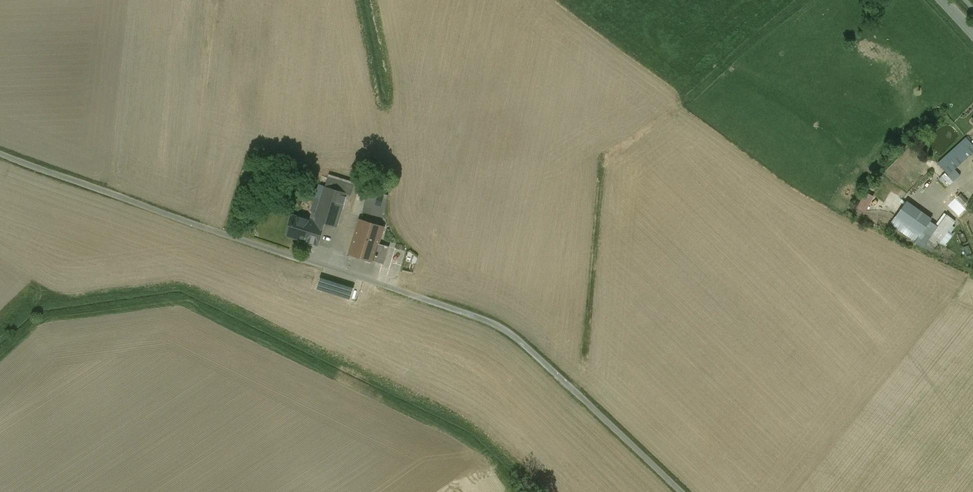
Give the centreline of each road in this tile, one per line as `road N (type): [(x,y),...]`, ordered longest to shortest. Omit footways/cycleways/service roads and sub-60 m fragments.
road 1 (unclassified): [(0,155),(502,328),(679,491)]

